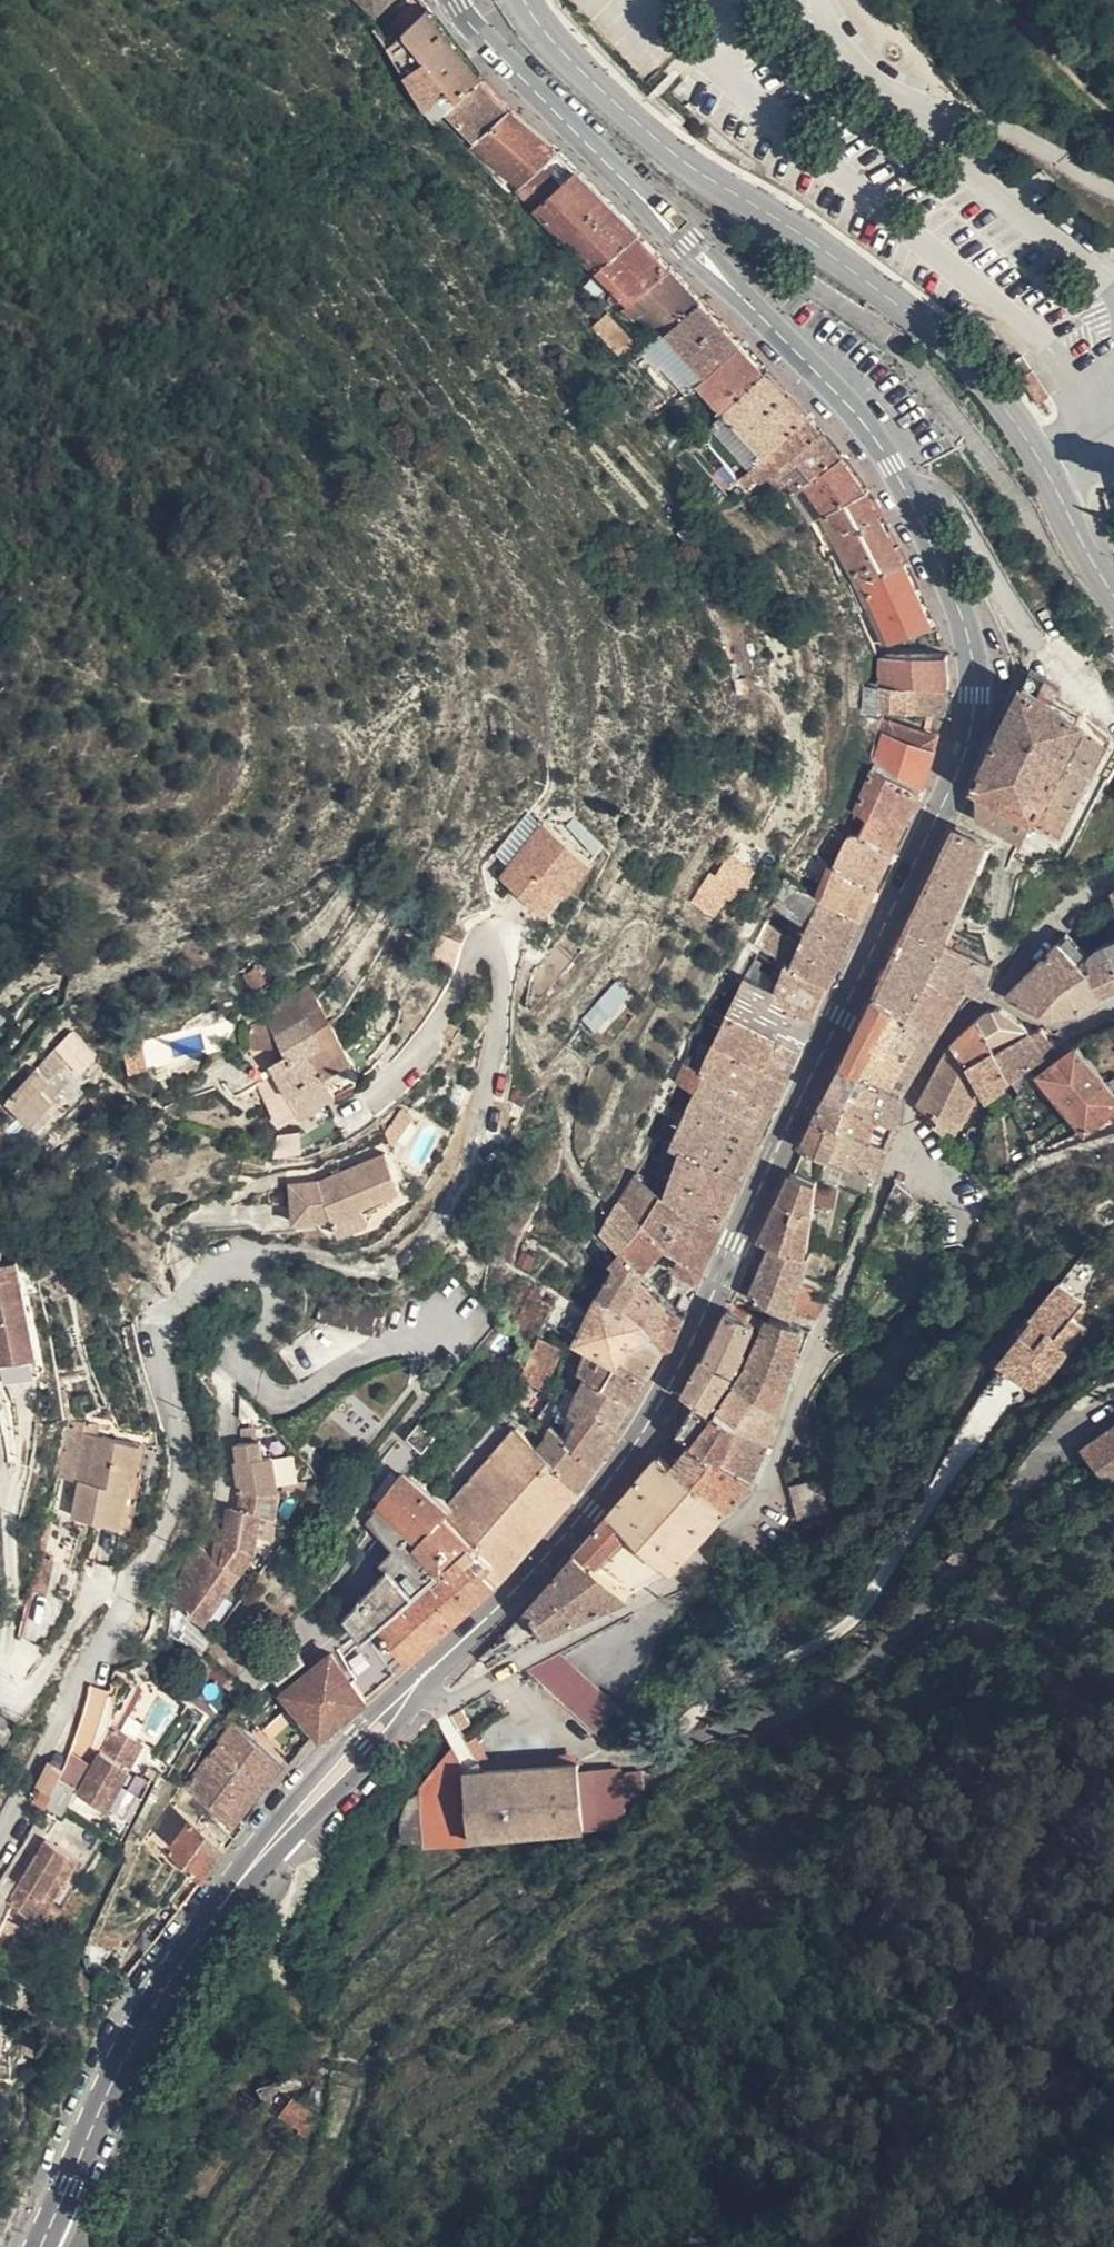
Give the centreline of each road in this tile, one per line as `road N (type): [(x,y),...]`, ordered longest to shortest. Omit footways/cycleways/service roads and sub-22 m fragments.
road 1 (primary): [(36,2246),(156,2004),(248,1874),(635,1450),(967,746),(977,696),(971,646),(947,582),(893,467),(857,418),(476,31)]
road 2 (residential): [(0,1839),(174,1504),(180,1465),(156,1356),(174,1307),(221,1274),(262,1286),(271,1304),(243,1352),(245,1372),(270,1398),(290,1398),(438,1325)]
road 3 (tertiary): [(1113,597),(1044,472),(953,352),(899,304),(671,154),(553,44),(527,6)]

